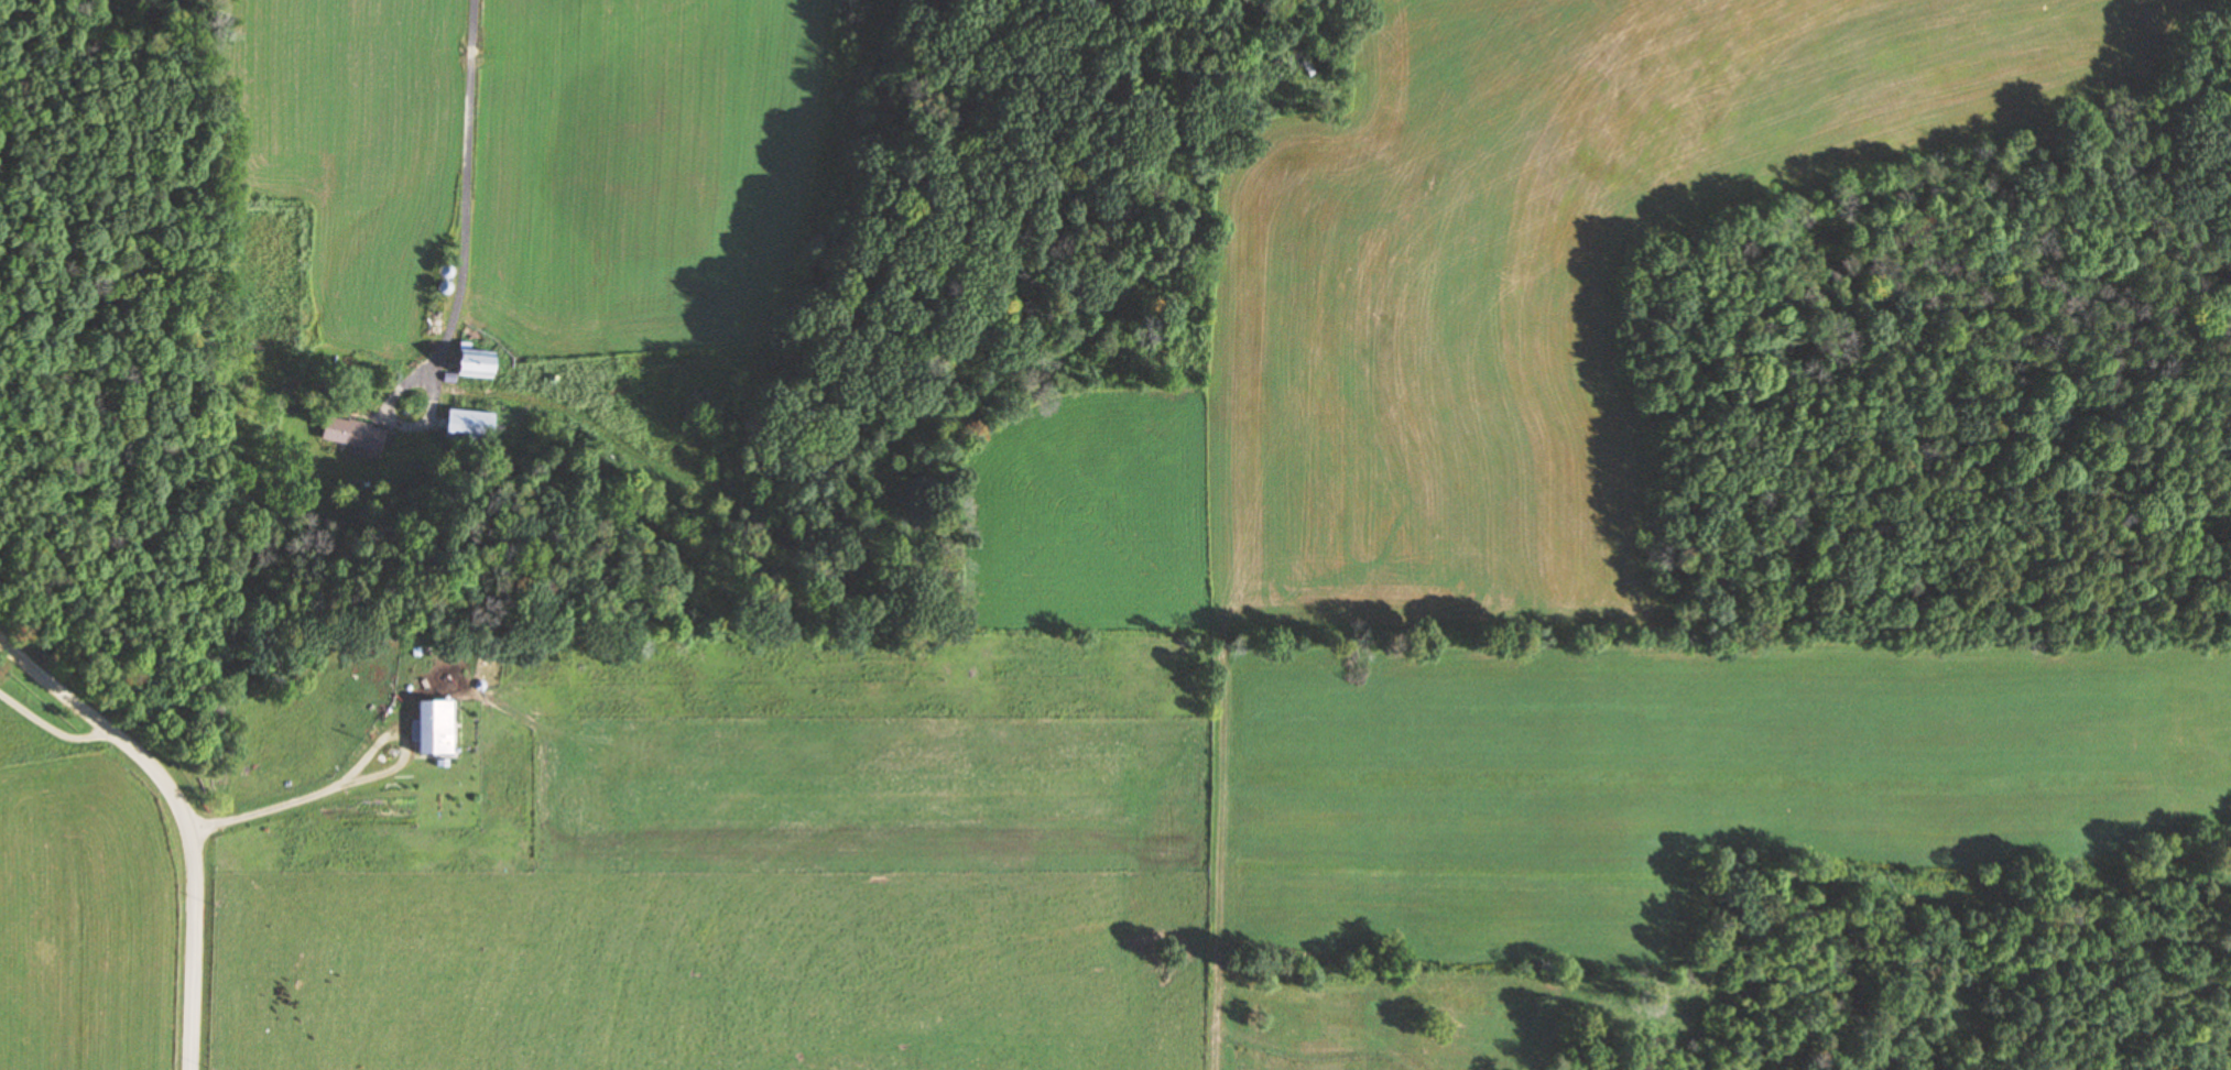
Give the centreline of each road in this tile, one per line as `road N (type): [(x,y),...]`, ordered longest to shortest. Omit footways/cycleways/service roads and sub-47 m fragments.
road 1 (residential): [(185,1069),(186,838),(150,774),(0,641)]

